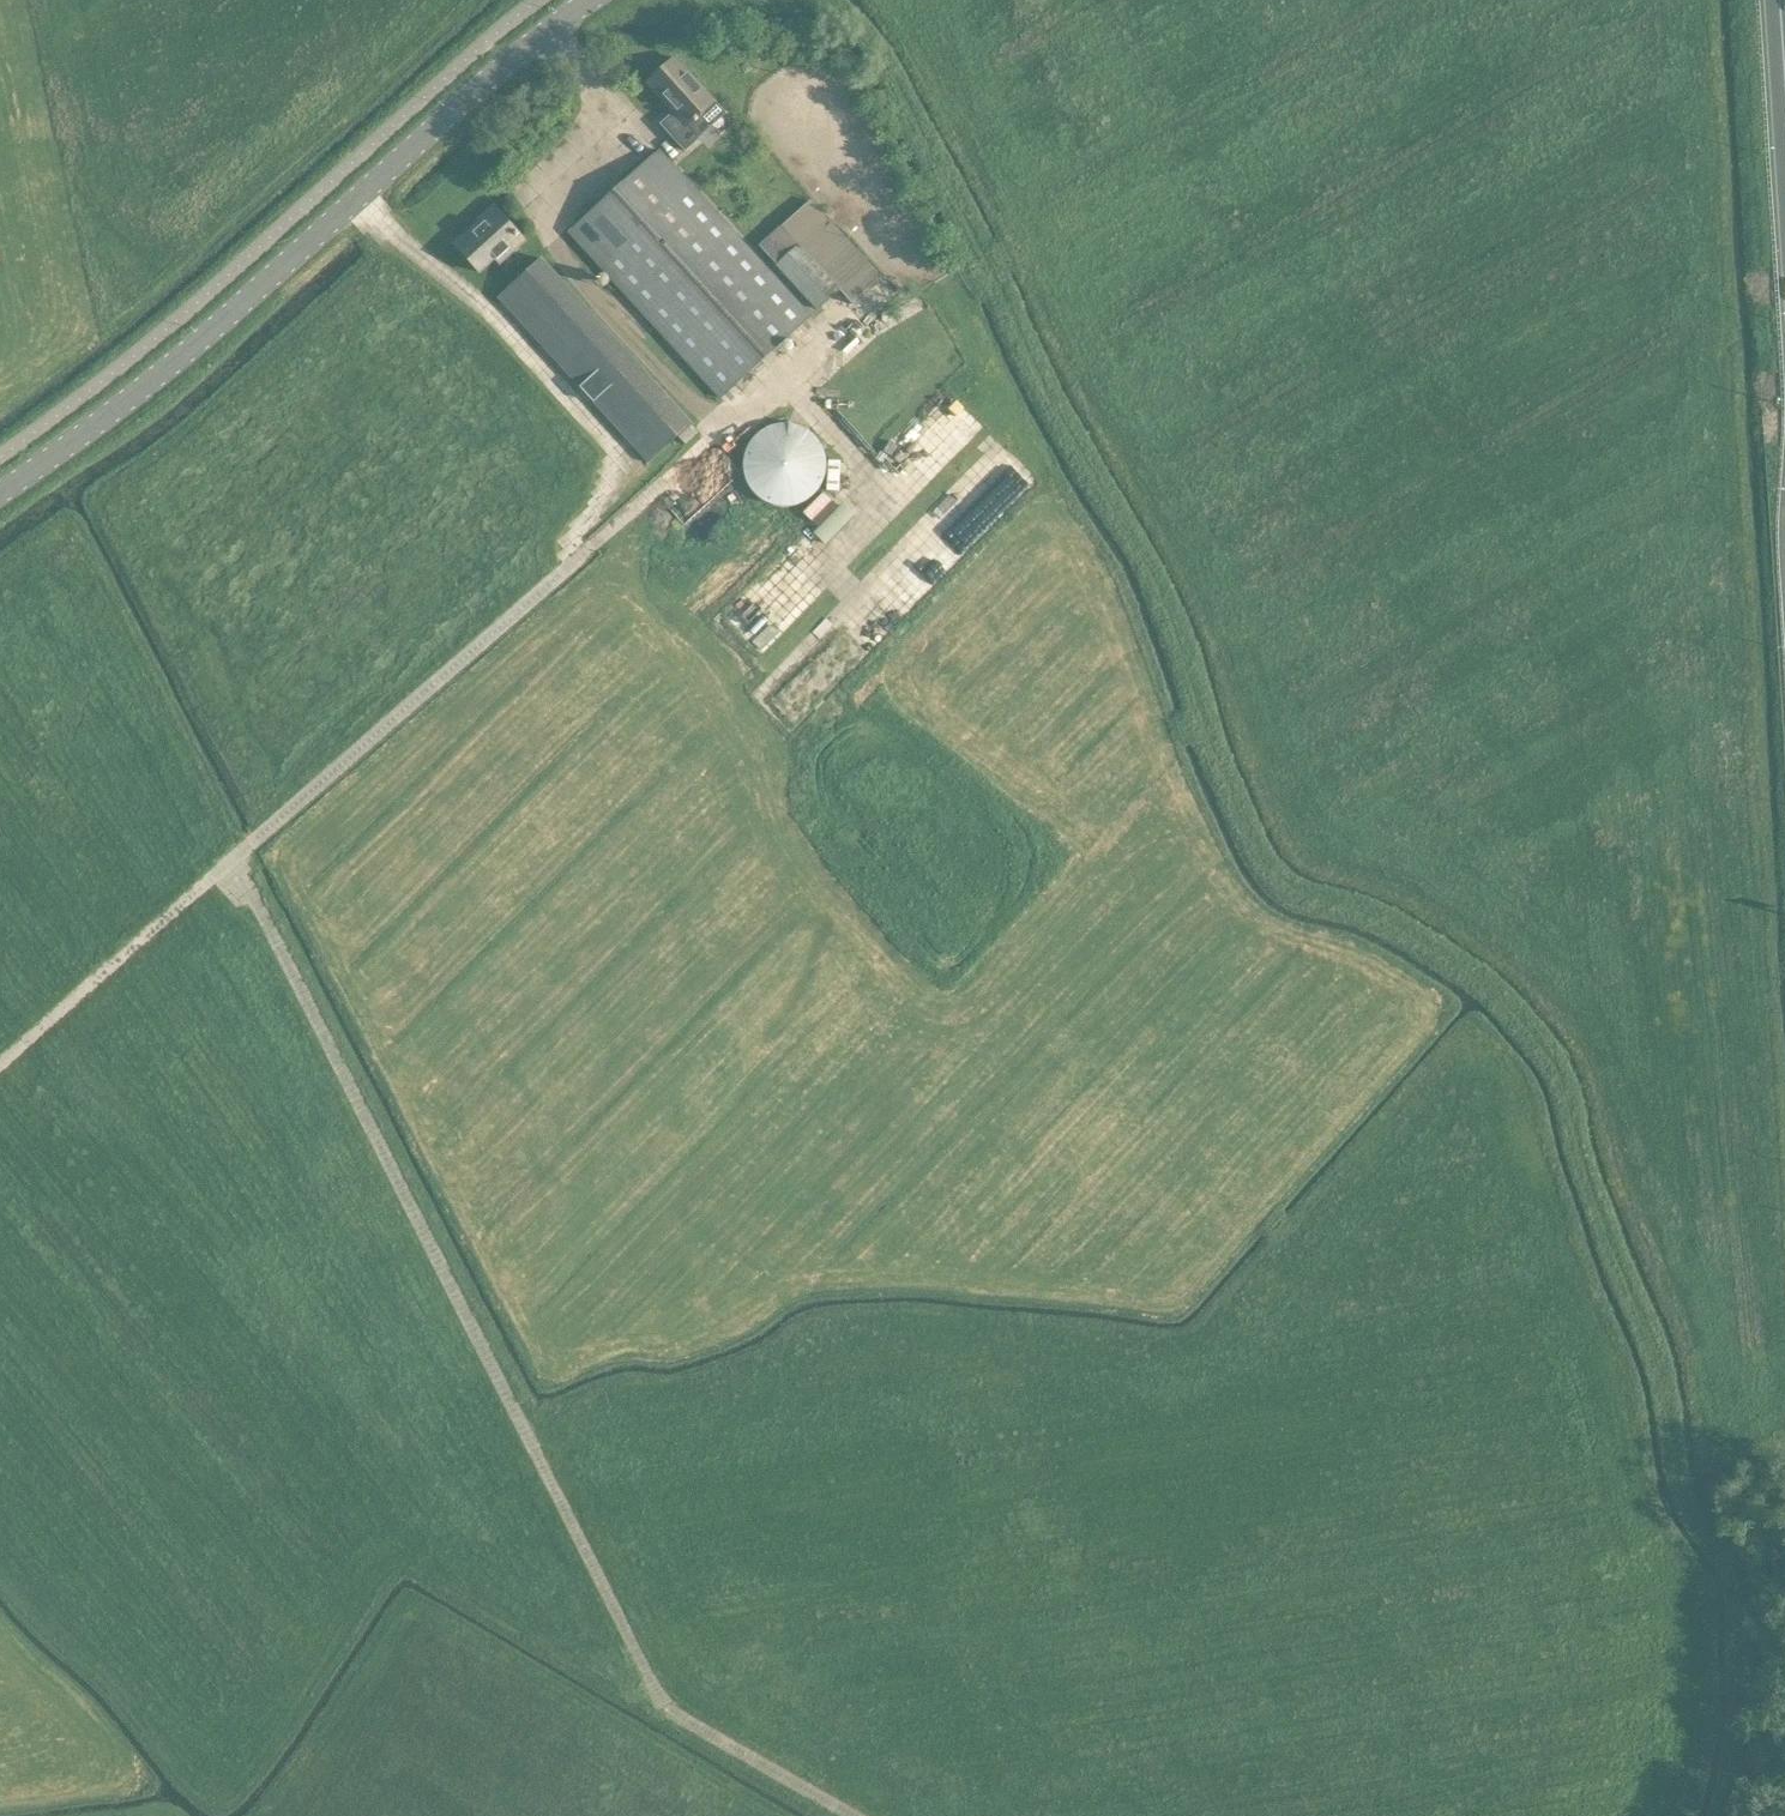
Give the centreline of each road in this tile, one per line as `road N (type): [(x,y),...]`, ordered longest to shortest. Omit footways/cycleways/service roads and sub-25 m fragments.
road 1 (track): [(1717,1815),(1738,1689),(1736,1597),(1721,1552),(1682,1503),(1662,1383),(1552,1064),(1514,1013),(1466,972),(1365,915),(1275,881),(1126,529),(1058,421),(956,206),(859,29),(824,0)]
road 2 (track): [(856,1815),(660,1705),(236,860)]
road 3 (tertiary): [(0,494),(207,333),(589,0)]
road 4 (track): [(236,860),(726,432)]
road 5 (track): [(0,1066),(236,860)]

